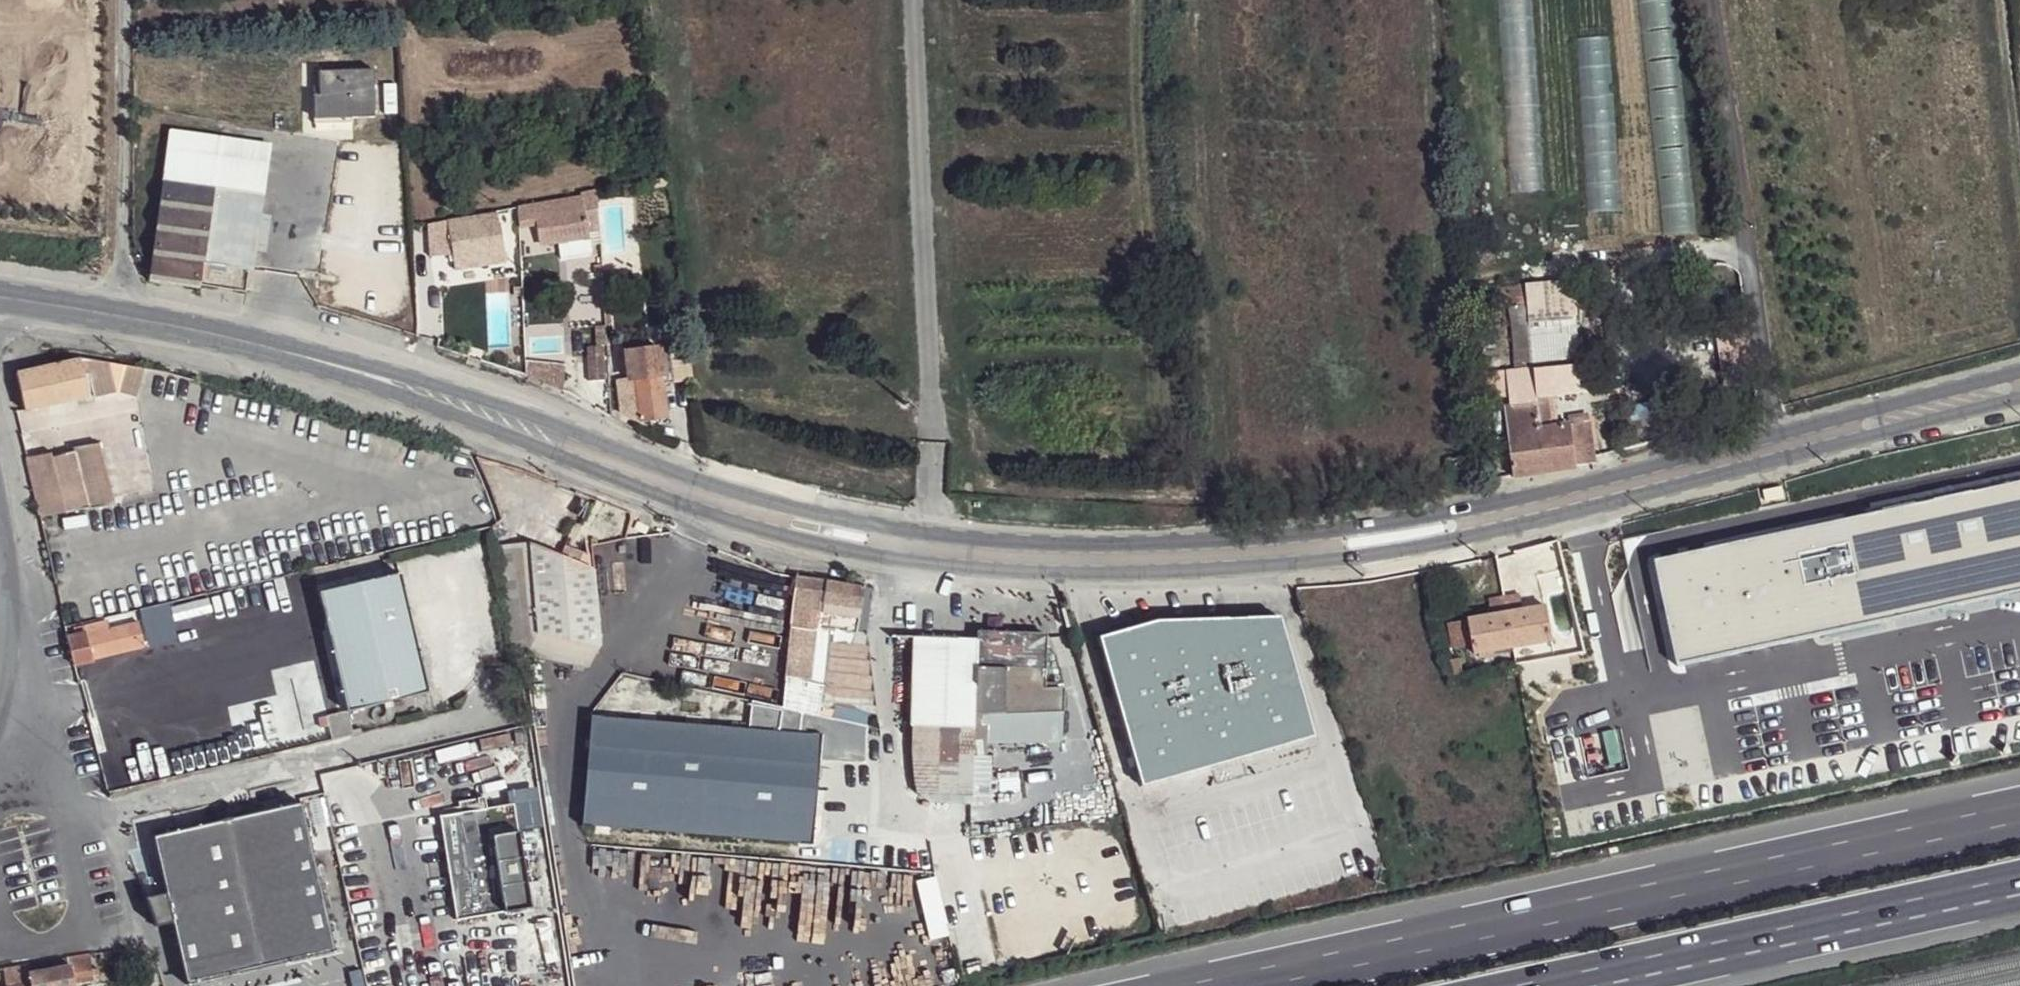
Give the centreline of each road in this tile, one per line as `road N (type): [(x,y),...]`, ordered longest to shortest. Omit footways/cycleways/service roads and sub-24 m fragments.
road 1 (secondary): [(1775,452),(1469,529),(1280,553),(1060,555),(938,546),(818,528),(714,500),(281,349),(125,318)]
road 2 (motorway): [(2019,815),(1231,985)]
road 3 (motorway): [(1547,985),(2019,883)]
road 4 (residential): [(1775,452),(1709,0)]
road 5 (residential): [(125,318),(124,0)]
road 6 (secondary): [(2019,387),(1775,452)]
road 7 (secondary): [(0,304),(125,318)]

